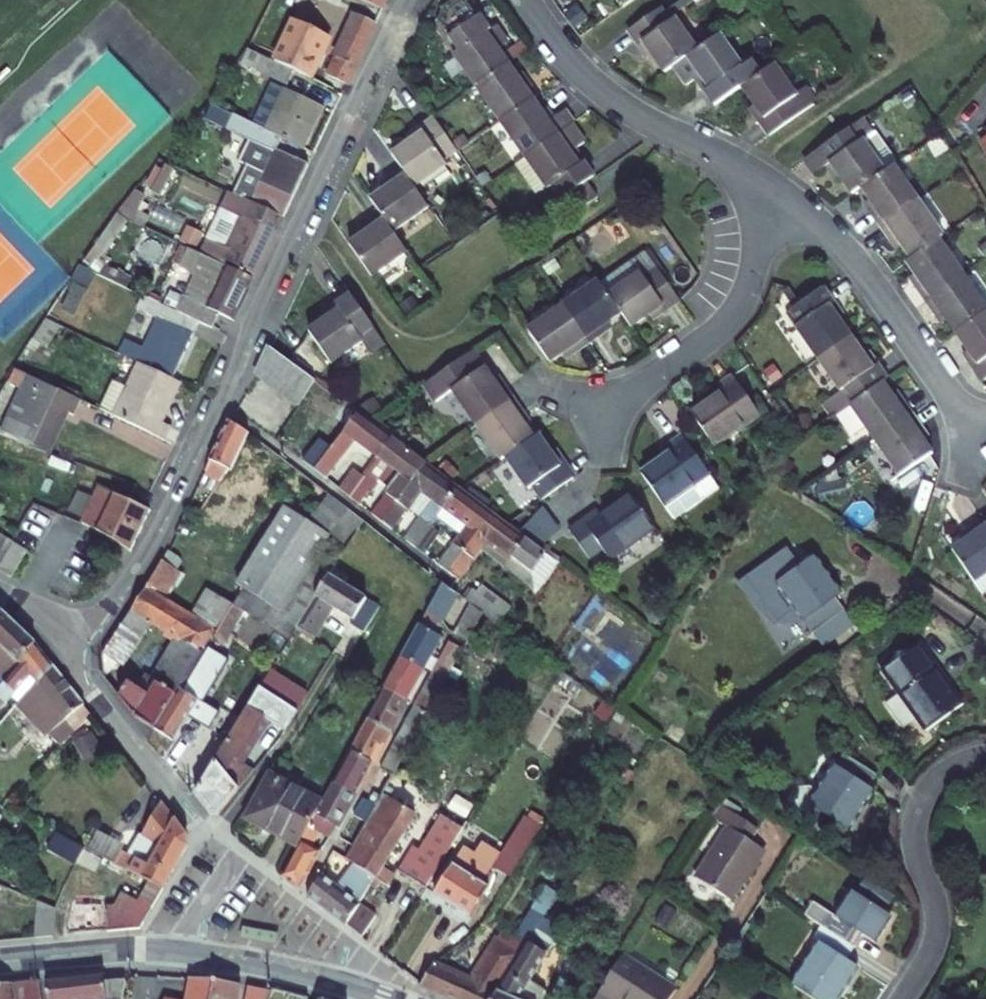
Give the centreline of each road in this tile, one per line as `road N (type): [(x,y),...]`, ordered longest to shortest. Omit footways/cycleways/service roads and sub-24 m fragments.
road 1 (residential): [(404,0),(165,518),(69,659)]
road 2 (residential): [(525,0),(573,66),(610,99),(781,192)]
road 3 (residential): [(781,192),(840,243),(985,444)]
road 4 (residential): [(781,192),(733,313),(592,422)]
road 5 (residential): [(901,998),(935,927),(933,896),(914,852),(919,803),(941,774),(985,758)]
road 6 (residential): [(69,659),(192,819),(236,854)]
road 7 (residential): [(236,854),(351,947),(354,985)]
road 8 (tertiary): [(354,985),(172,950)]
road 9 (tertiary): [(172,950),(0,962)]

